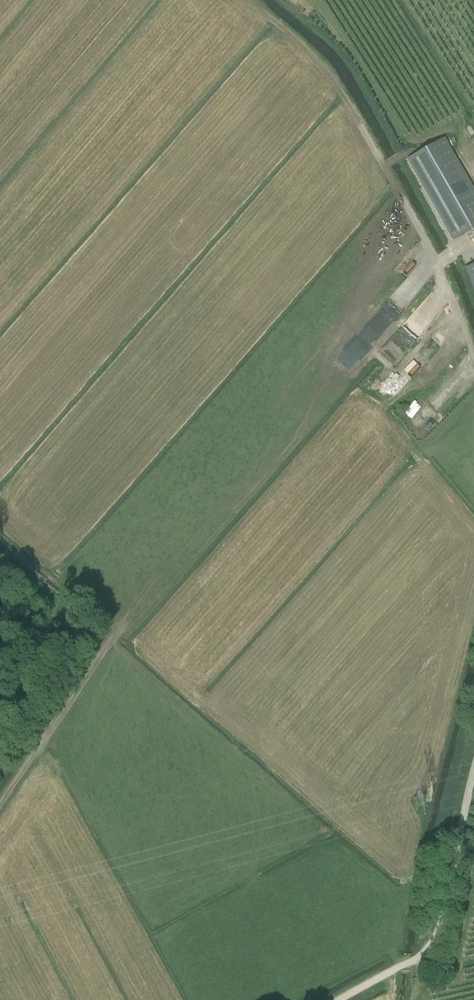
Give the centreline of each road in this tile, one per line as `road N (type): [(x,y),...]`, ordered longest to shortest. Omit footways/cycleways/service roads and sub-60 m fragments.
road 1 (track): [(335,999),(413,957),(431,939),(473,762)]
road 2 (track): [(0,751),(72,645),(65,615),(0,555)]

